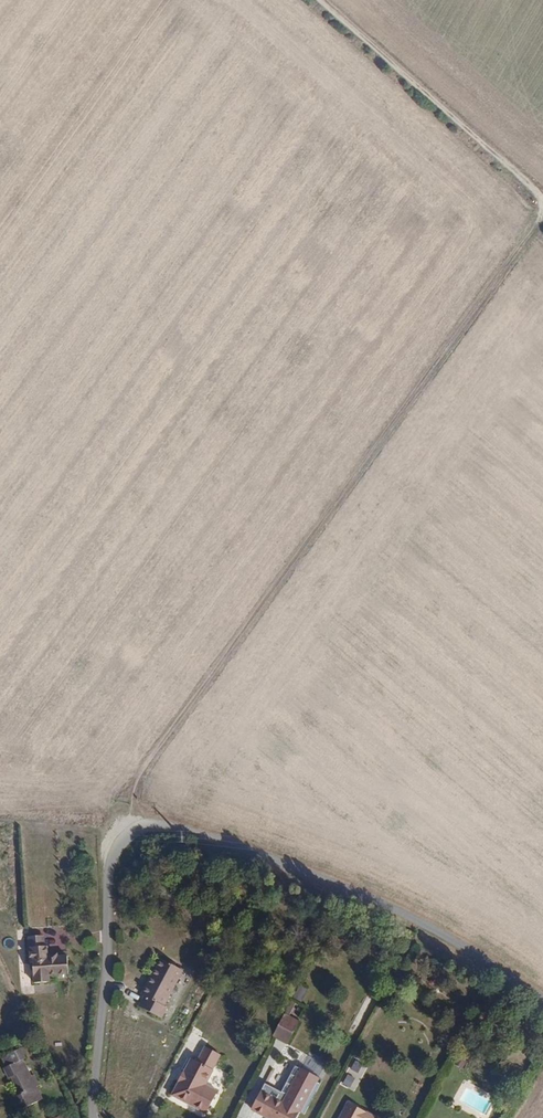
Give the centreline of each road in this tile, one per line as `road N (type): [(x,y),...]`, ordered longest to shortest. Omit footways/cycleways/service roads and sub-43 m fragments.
road 1 (track): [(542,218),(133,779),(129,839)]
road 2 (residential): [(92,1117),(115,873),(129,839),(161,826),(278,858),(421,921),(542,999)]
road 3 (track): [(317,0),(542,201)]

